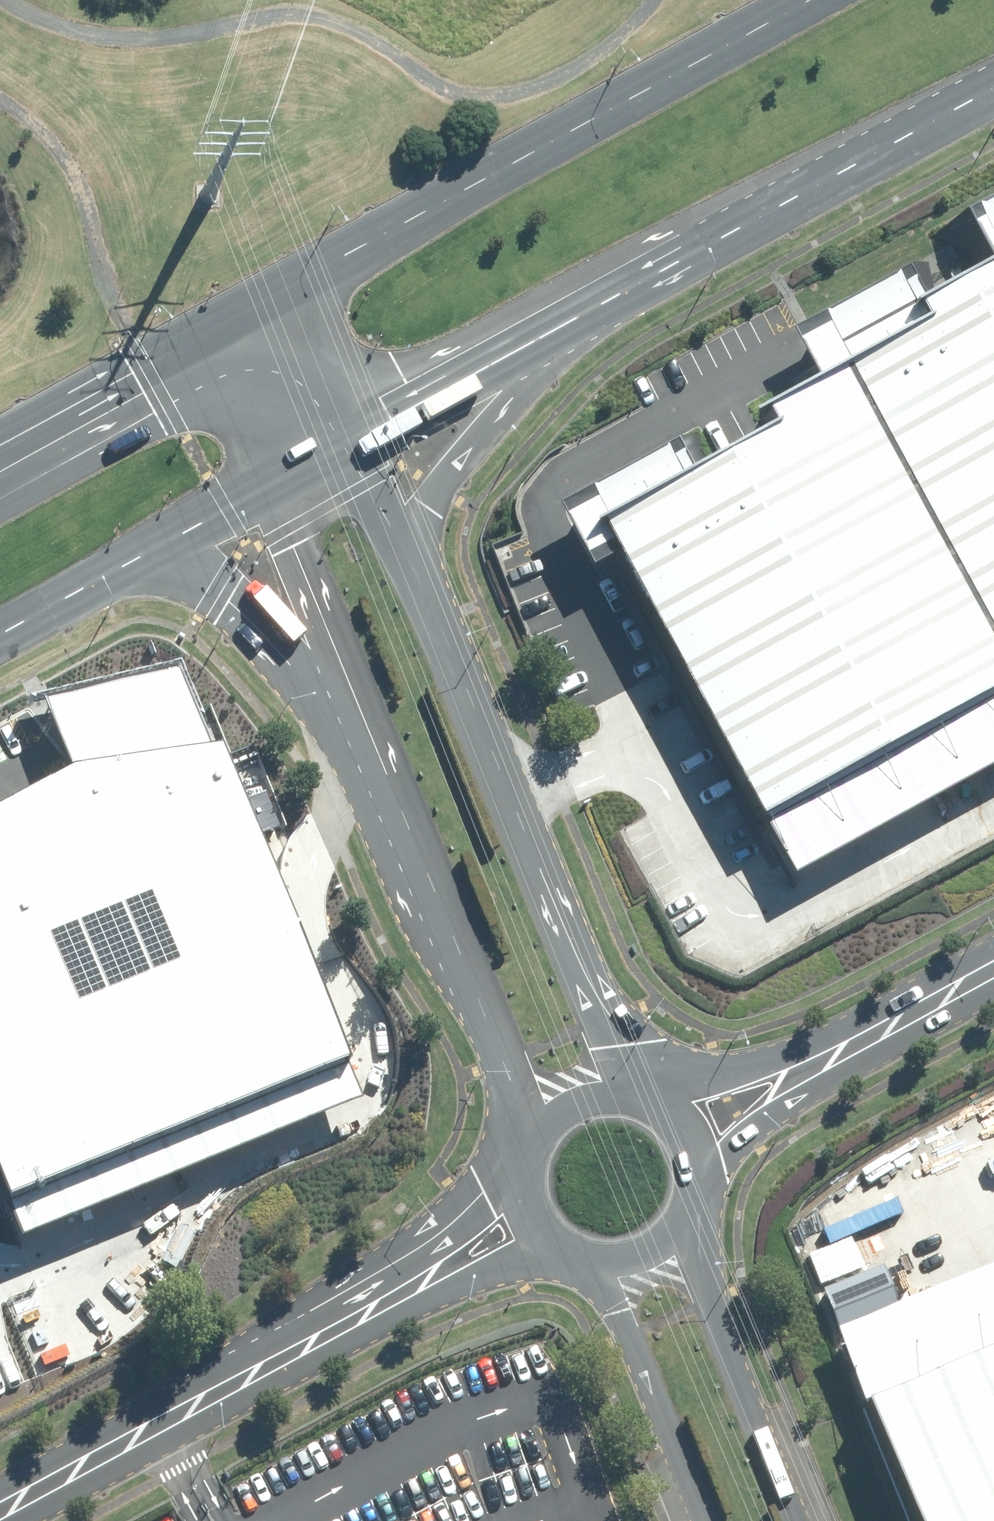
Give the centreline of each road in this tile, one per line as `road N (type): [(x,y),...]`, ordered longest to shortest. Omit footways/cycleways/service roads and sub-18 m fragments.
road 1 (primary): [(291,293),(820,0)]
road 2 (unclassified): [(0,1510),(415,1280)]
road 3 (unclassified): [(454,673),(635,1102)]
road 4 (primary): [(624,291),(441,477),(426,542),(454,673)]
road 5 (primary): [(993,89),(624,291)]
road 6 (unclassified): [(544,1121),(388,782)]
road 7 (primary): [(388,782),(270,640),(199,583),(150,556)]
road 8 (unclassified): [(388,782),(269,489)]
road 9 (unclassified): [(683,1225),(796,1520)]
road 10 (primary): [(624,291),(349,445)]
road 11 (unclassified): [(699,1520),(599,1272)]
road 12 (unclassified): [(349,445),(454,673)]
road 13 (primary): [(0,466),(204,348)]
road 14 (unclassified): [(827,1066),(993,970)]
road 15 (unclassified): [(656,1113),(827,1066)]
road 16 (unclassified): [(827,1066),(730,1135),(693,1175)]
road 17 (primary): [(150,556),(0,639)]
road 18 (unclassified): [(291,293),(349,445)]
road 19 (unclassified): [(269,489),(204,348)]
road 20 (unclassified): [(415,1280),(518,1177)]
road 21 (unclassified): [(549,1251),(415,1280)]
road 22 (primary): [(269,489),(150,556)]

